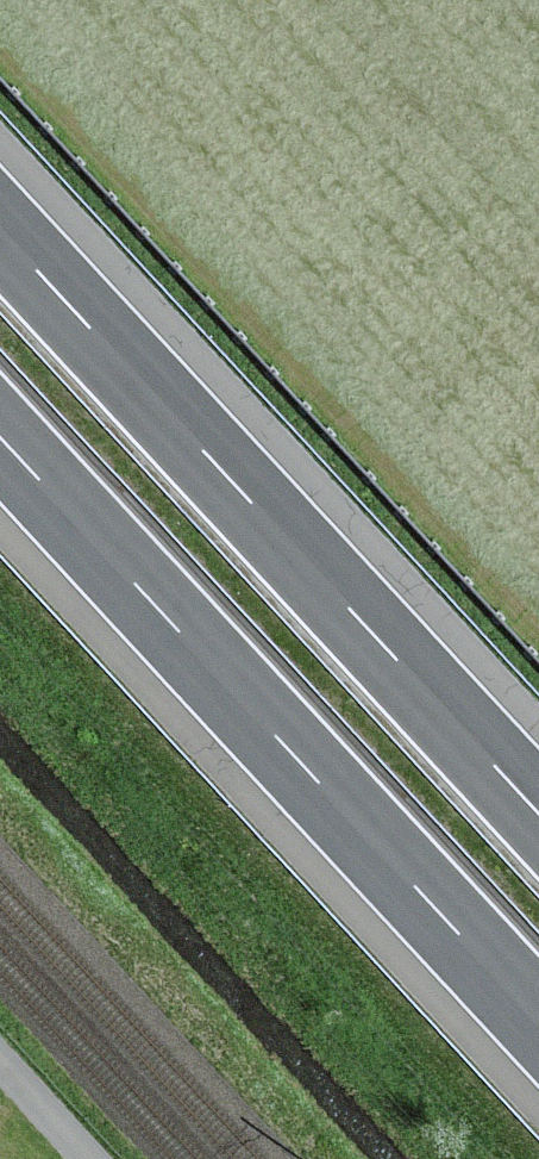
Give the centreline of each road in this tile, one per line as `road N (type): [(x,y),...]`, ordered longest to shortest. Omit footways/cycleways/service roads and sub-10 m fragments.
road 1 (motorway): [(538,818),(0,234)]
road 2 (motorway): [(0,439),(538,1022)]
road 3 (track): [(0,1062),(90,1158)]

